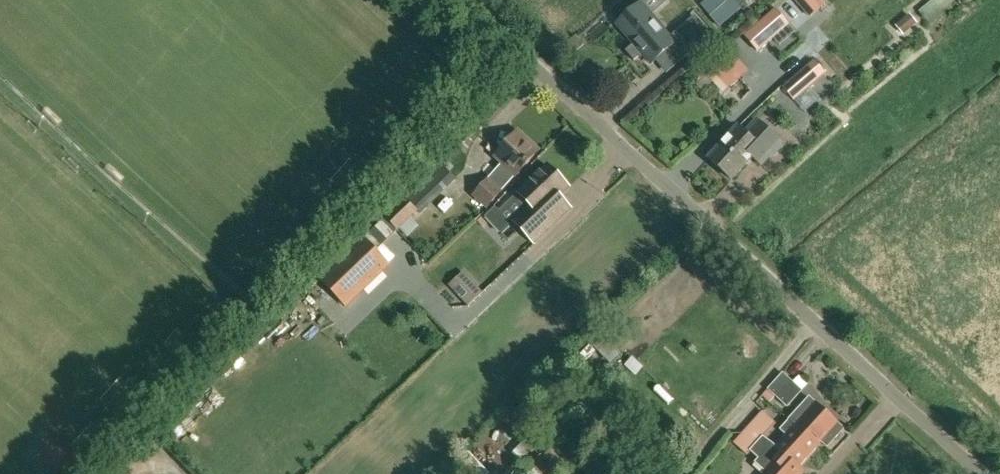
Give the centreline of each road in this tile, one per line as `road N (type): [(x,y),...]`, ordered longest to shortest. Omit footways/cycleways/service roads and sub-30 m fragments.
road 1 (unclassified): [(982,473),(461,0)]

